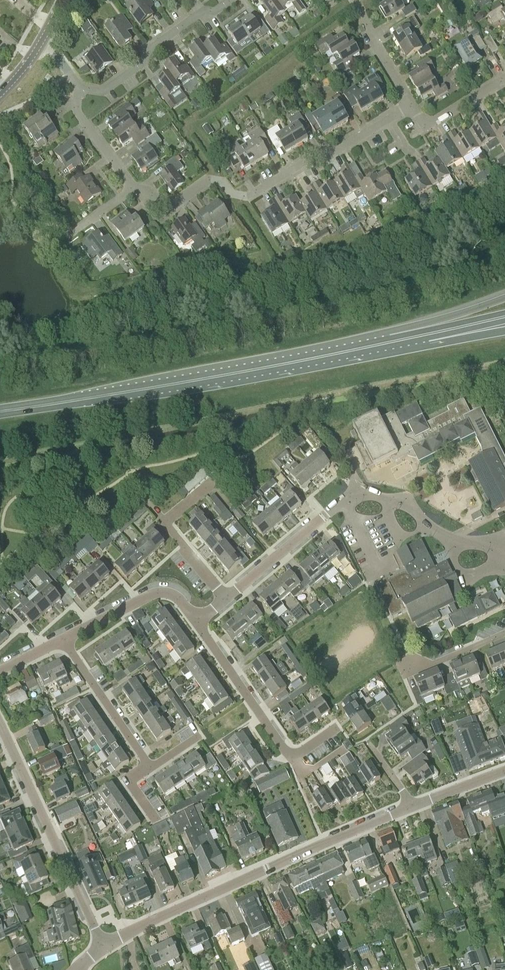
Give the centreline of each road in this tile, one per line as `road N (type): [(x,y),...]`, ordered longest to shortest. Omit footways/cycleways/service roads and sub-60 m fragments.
road 1 (primary): [(0,412),(391,342)]
road 2 (unclassified): [(104,947),(411,806)]
road 3 (residential): [(504,562),(489,547),(449,540),(406,506),(355,495),(227,597)]
road 4 (residential): [(409,105),(252,196),(207,183),(169,209),(137,187)]
road 5 (unclassified): [(104,947),(0,727)]
road 6 (residential): [(339,726),(291,753),(194,620)]
road 7 (residential): [(77,89),(102,91),(203,10),(230,0)]
road 8 (residential): [(149,768),(62,639)]
road 9 (residential): [(194,620),(178,598),(155,593),(62,639)]
road 10 (primary): [(504,298),(391,342)]

